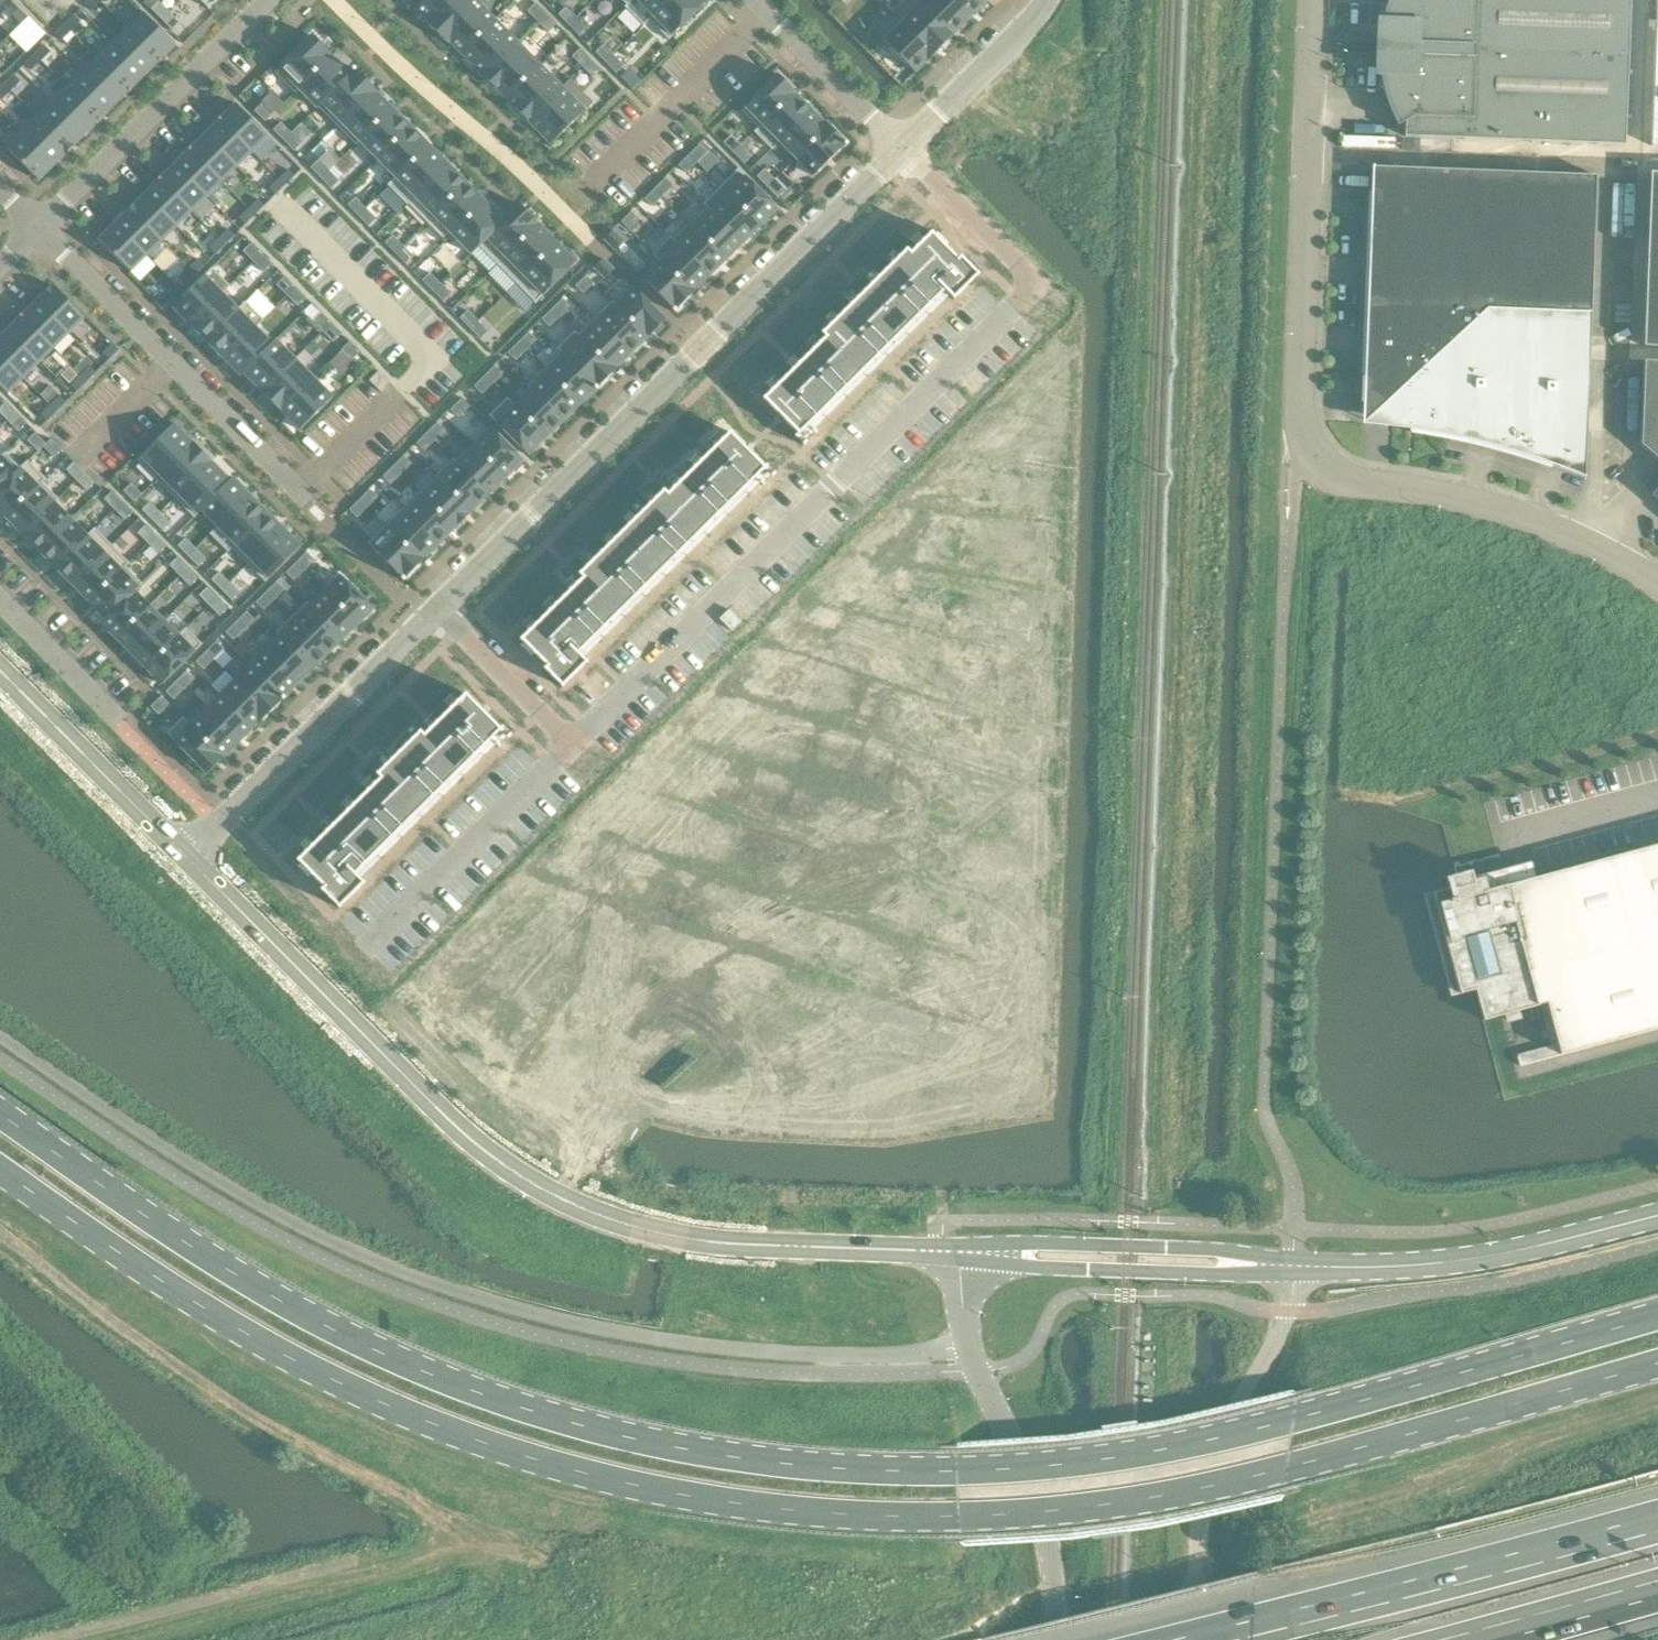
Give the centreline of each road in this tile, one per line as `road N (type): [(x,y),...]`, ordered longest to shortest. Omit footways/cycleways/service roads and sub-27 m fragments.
road 1 (primary): [(1657,1317),(1293,1420),(1134,1455),(956,1471),(756,1460),(579,1425),(384,1355),(189,1246),(0,1115)]
road 2 (primary): [(0,1170),(200,1306),(383,1403),(569,1469),(781,1509),(958,1517),(1155,1497),(1657,1364)]
road 3 (tertiary): [(192,850),(902,148)]
road 4 (unclassified): [(1657,587),(1583,541),(1468,498),(1342,479),(1314,460),(1294,428),(1316,0)]
road 5 (motorway): [(1657,1515),(1175,1639)]
road 6 (secondary): [(949,1251),(679,1237),(576,1205),(505,1166)]
road 7 (unclassified): [(1055,1639),(1042,1521),(971,1357),(949,1251)]
road 8 (secondary): [(1262,1264),(1450,1262),(1657,1216)]
road 9 (residential): [(40,227),(311,504)]
road 10 (secondary): [(505,1166),(437,1109),(231,898)]
road 11 (residential): [(1070,422),(1062,596),(967,724)]
road 12 (residential): [(40,227),(270,0)]
road 13 (secondary): [(989,1253),(1038,1268),(1213,1274),(1262,1264)]
road 14 (secondary): [(1262,1264),(1213,1249),(1040,1244),(989,1253)]
road 15 (secondary): [(192,850),(0,659)]
road 16 (secondary): [(0,678),(181,859)]
road 17 (residential): [(754,934),(937,1110)]
road 18 (residential): [(656,1009),(505,1166)]
road 19 (residential): [(902,148),(753,0)]
road 20 (residential): [(882,823),(1034,962)]
road 21 (tertiary): [(902,148),(1043,0)]
road 22 (residential): [(630,802),(754,934)]
road 23 (residential): [(846,603),(967,724)]
road 24 (residential): [(882,823),(754,934)]
road 25 (motorway): [(1500,1639),(1657,1597)]
road 26 (residential): [(0,606),(113,720)]
road 27 (residential): [(656,1009),(543,898)]
road 28 (residential): [(967,724),(882,823)]
road 29 (residential): [(754,934),(656,1009)]

